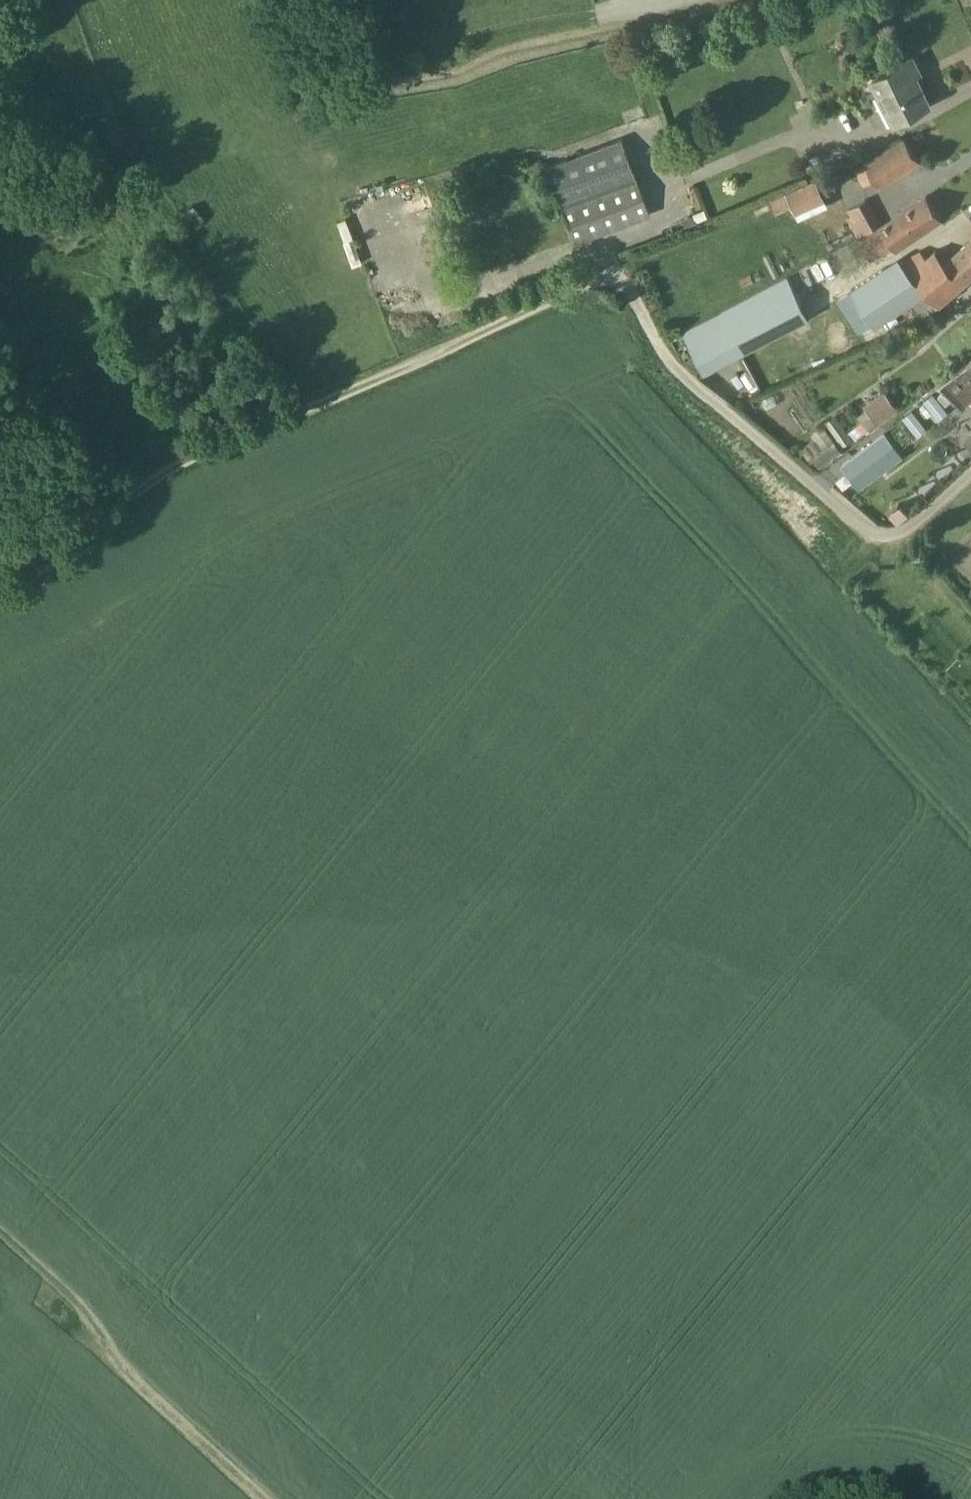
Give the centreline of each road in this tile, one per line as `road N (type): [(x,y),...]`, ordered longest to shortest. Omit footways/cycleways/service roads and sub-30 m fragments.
road 1 (track): [(0,576),(203,453),(569,291)]
road 2 (unclassified): [(970,471),(909,529),(866,531),(680,370),(623,281),(569,291)]
road 3 (track): [(270,1498),(124,1361),(91,1339),(63,1342)]

